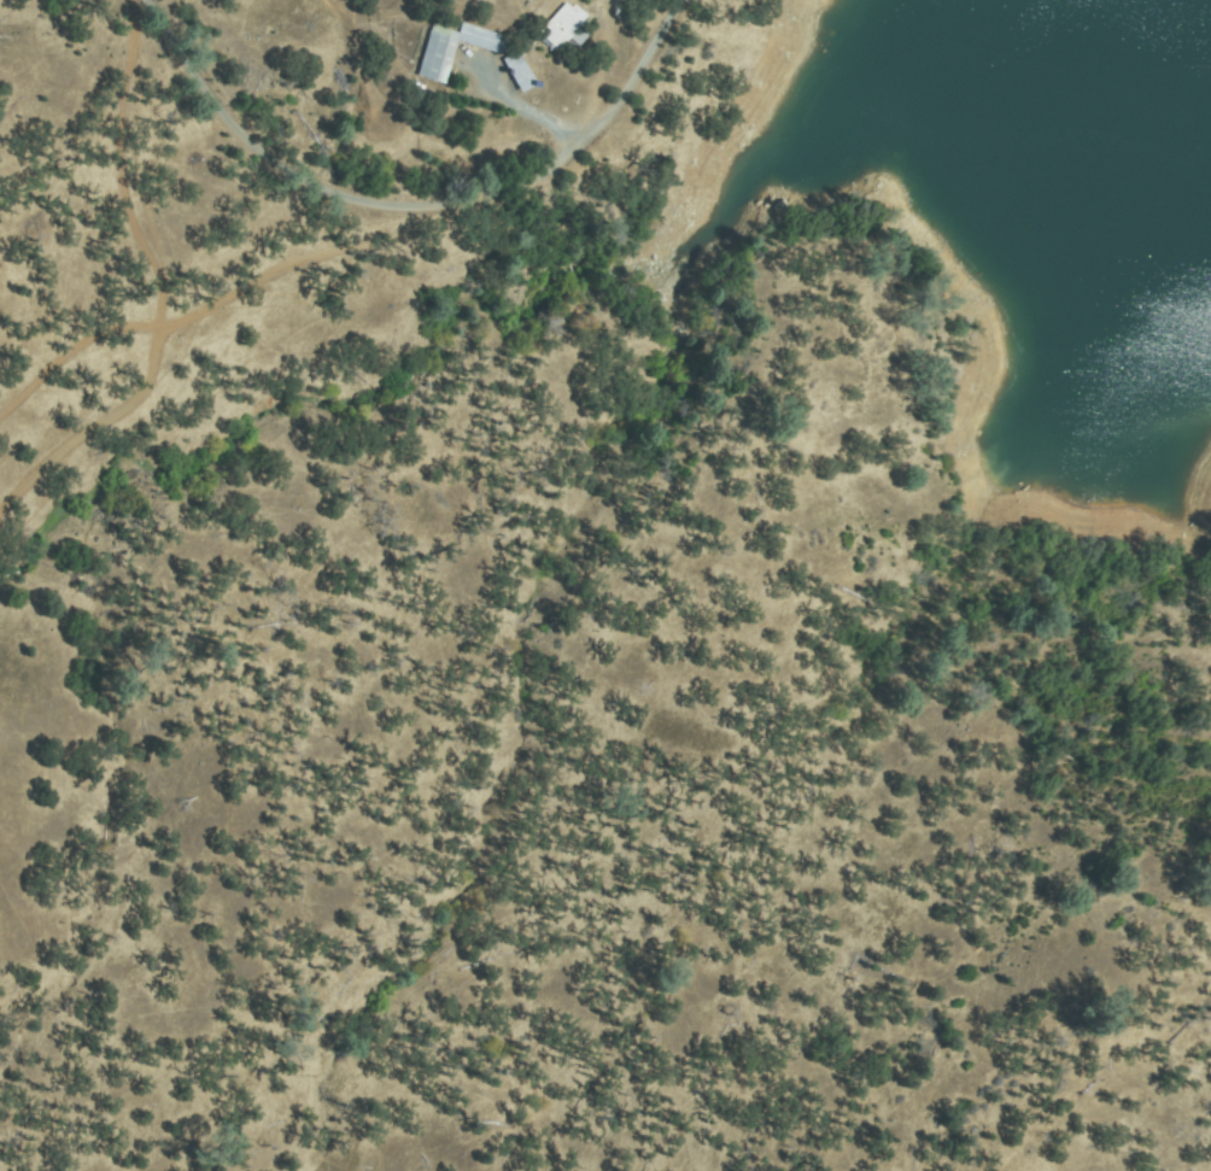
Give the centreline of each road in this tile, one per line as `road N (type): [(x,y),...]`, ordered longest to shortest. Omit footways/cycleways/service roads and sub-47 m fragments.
road 1 (track): [(161,0),(220,101),(248,133),(333,188),(393,200),(444,200),(533,177),(601,128),(687,0)]

